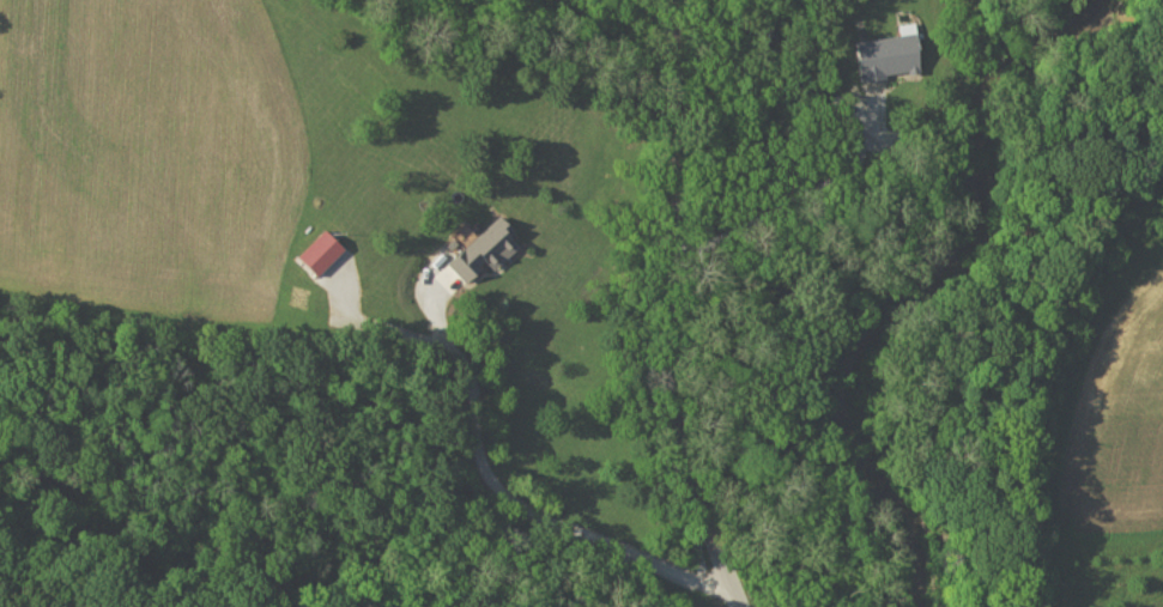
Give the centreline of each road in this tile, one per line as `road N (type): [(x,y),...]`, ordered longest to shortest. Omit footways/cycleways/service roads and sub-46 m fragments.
road 1 (residential): [(734,606),(640,395),(671,0)]
road 2 (residential): [(727,595),(525,512),(480,471),(446,338),(450,283)]

